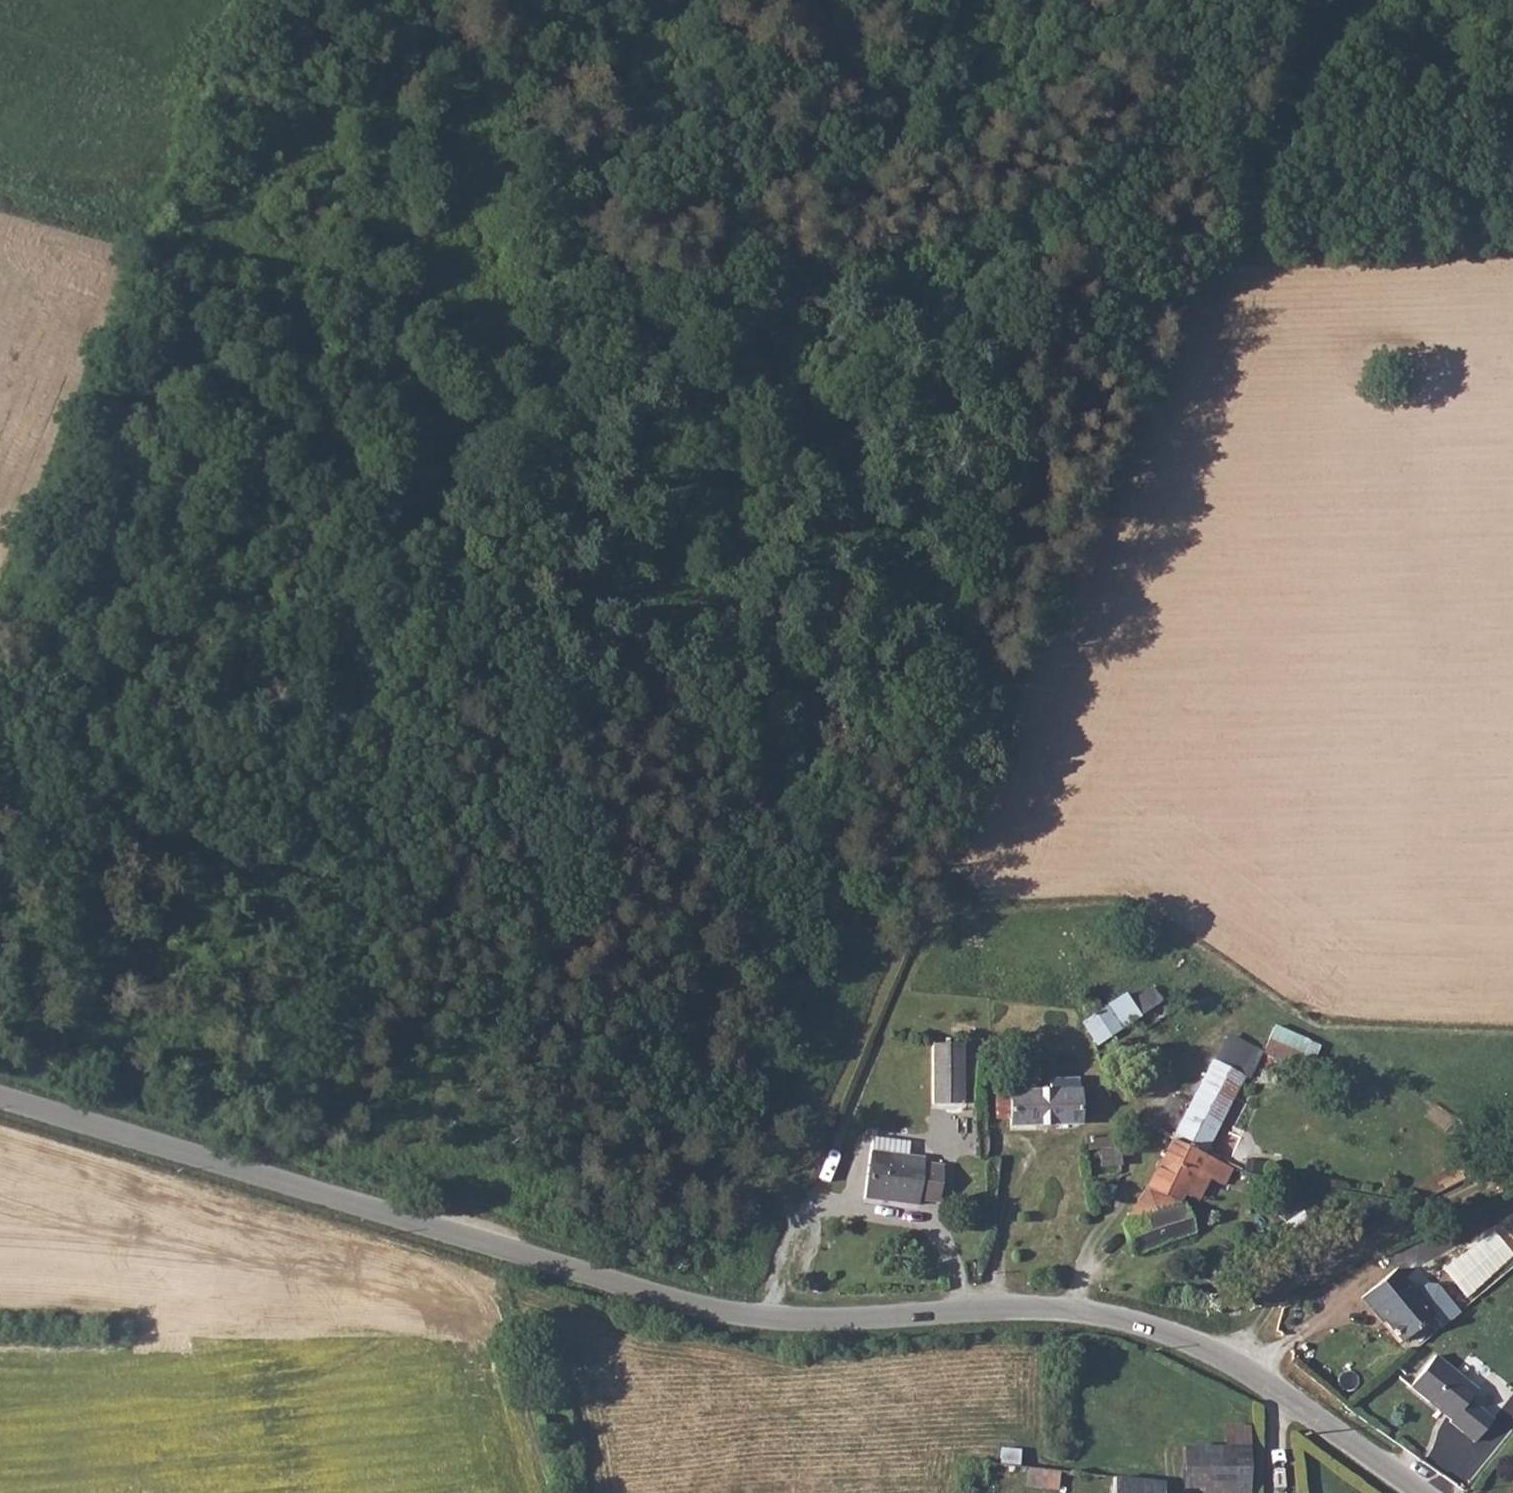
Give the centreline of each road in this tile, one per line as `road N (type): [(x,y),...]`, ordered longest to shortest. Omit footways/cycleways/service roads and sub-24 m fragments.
road 1 (unclassified): [(0,1095),(632,1288),(750,1316),(1087,1312),(1167,1335),(1262,1380),(1422,1492)]

